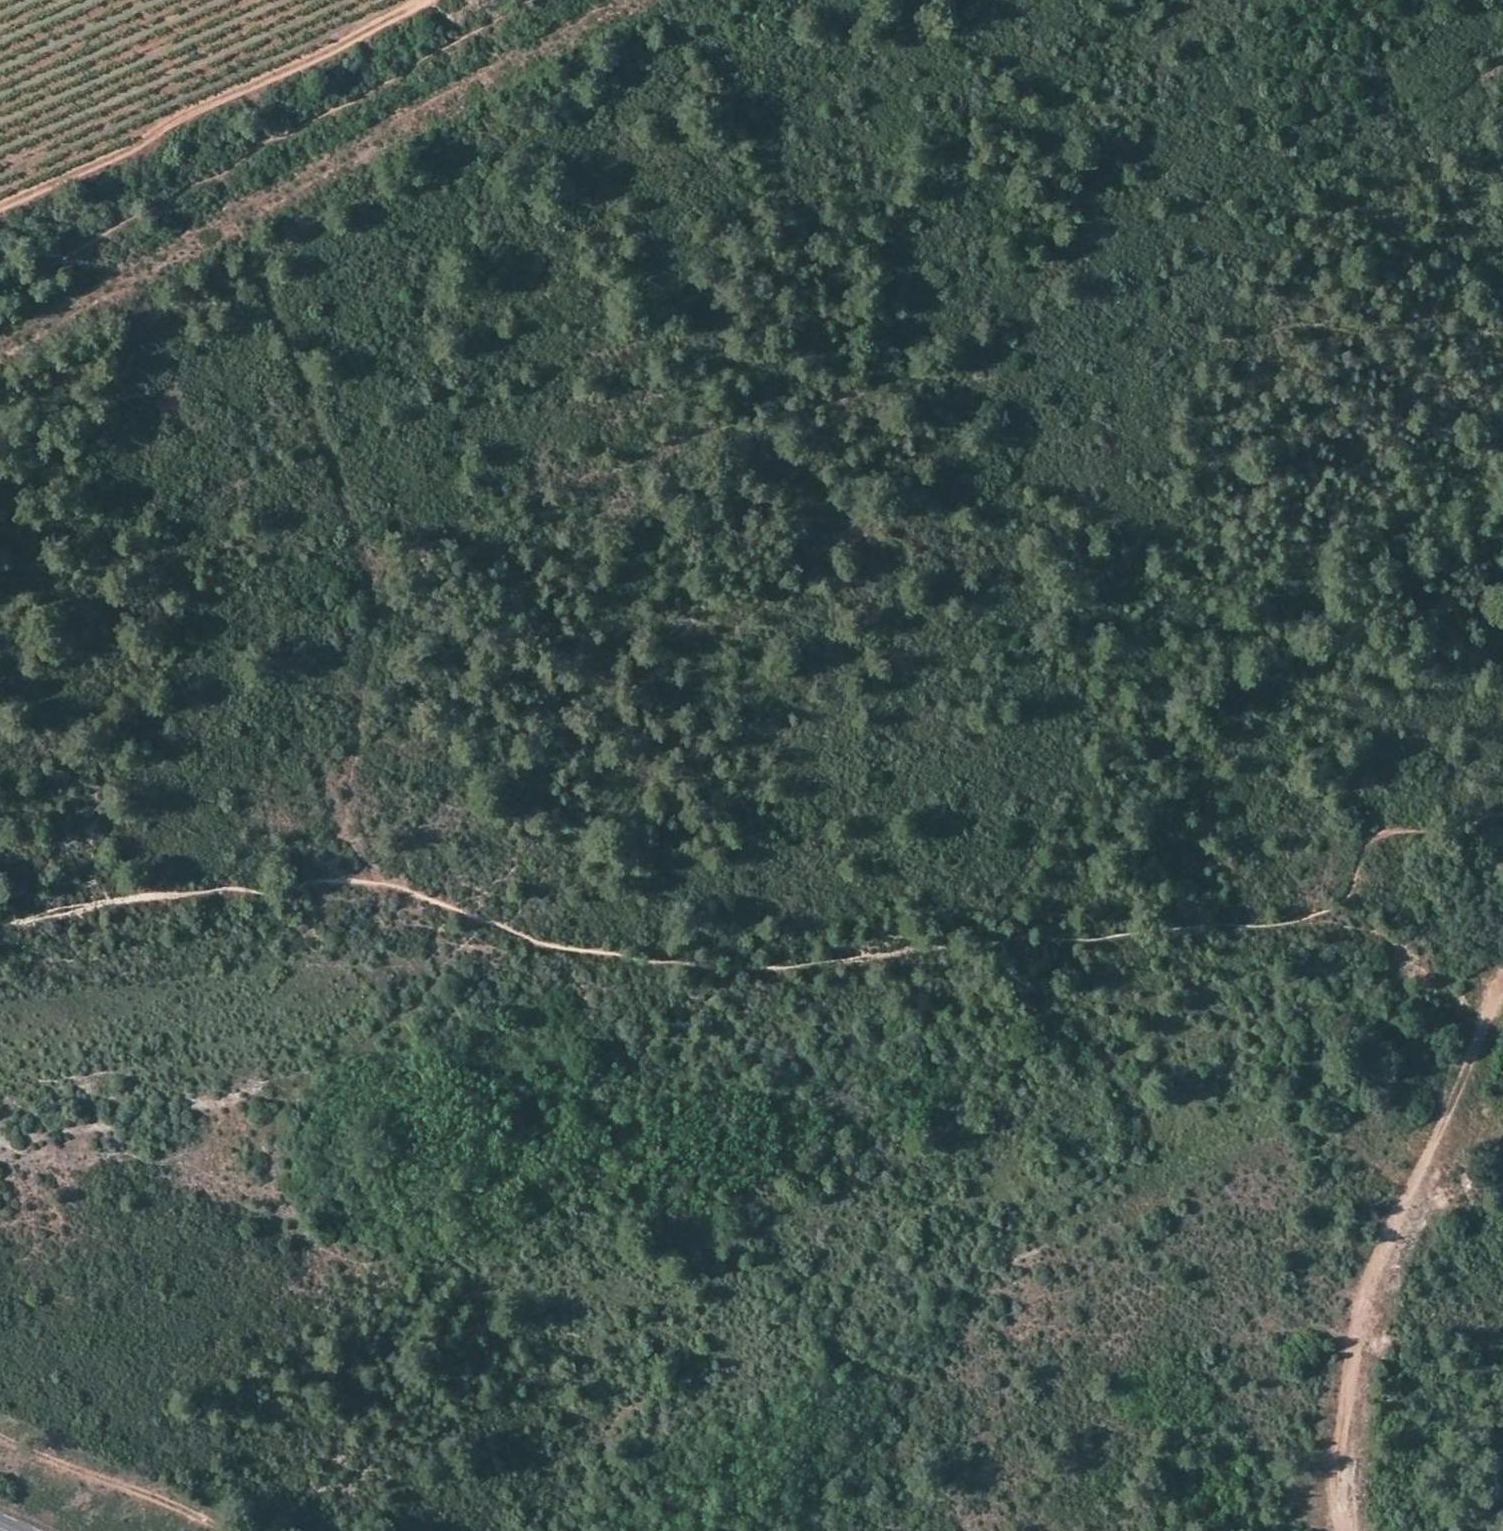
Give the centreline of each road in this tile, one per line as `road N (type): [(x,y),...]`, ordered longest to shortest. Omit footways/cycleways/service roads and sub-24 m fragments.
road 1 (track): [(1346,1530),(1338,1451),(1366,1285),(1502,996)]
road 2 (track): [(422,0),(0,210)]

